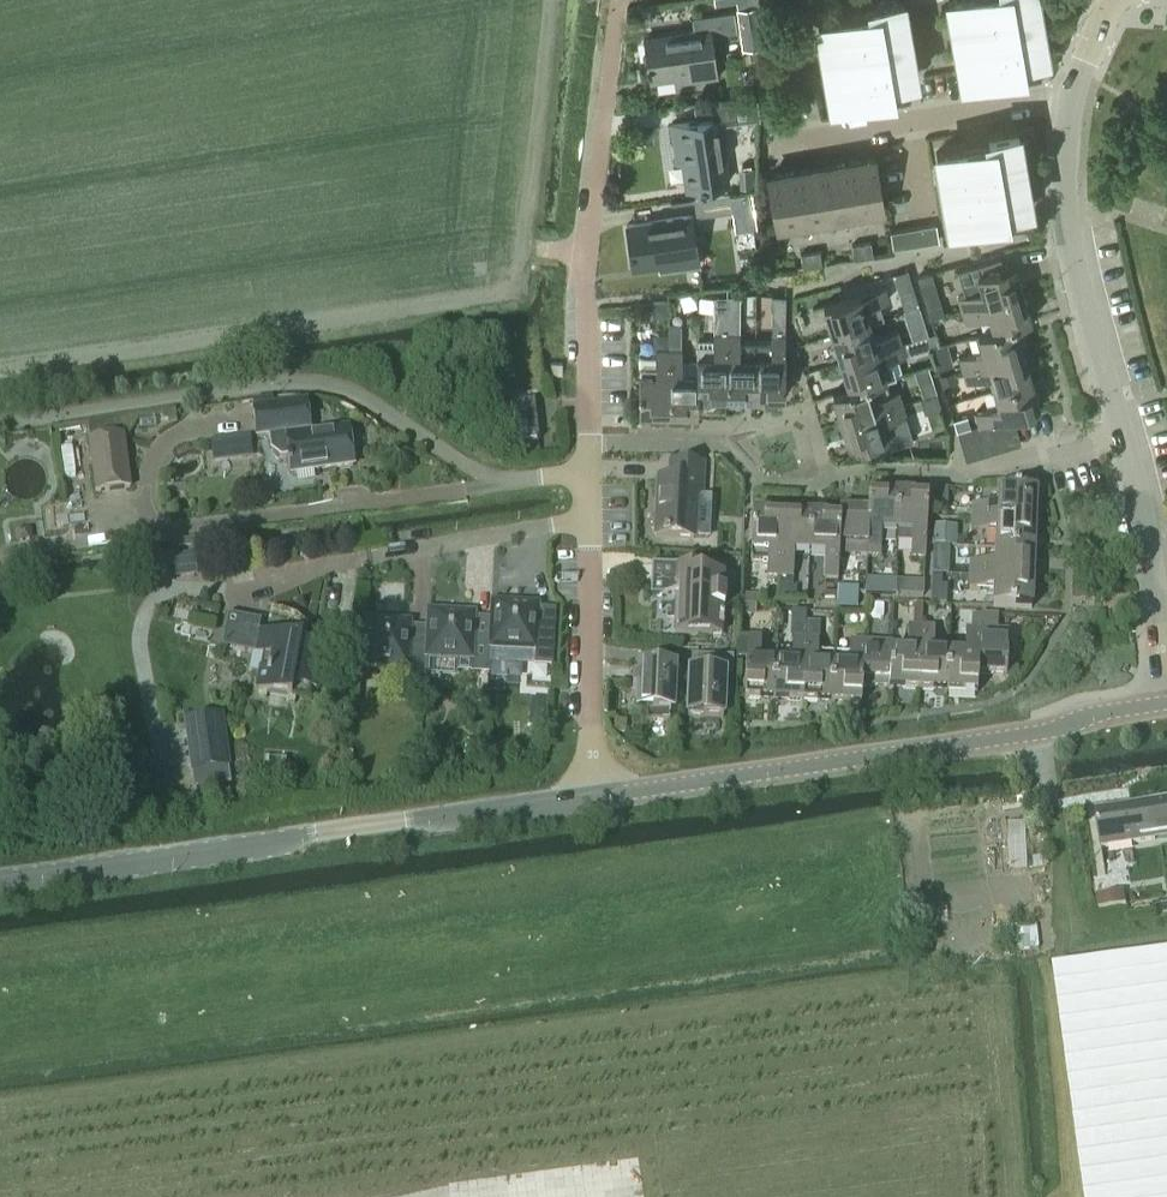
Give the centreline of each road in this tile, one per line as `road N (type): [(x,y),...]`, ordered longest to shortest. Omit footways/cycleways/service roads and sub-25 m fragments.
road 1 (tertiary): [(0,882),(593,798)]
road 2 (tertiary): [(593,798),(1044,731),(1166,703)]
road 3 (residential): [(587,470),(584,277),(616,0)]
road 4 (residential): [(1120,437),(1070,233),(1075,92)]
road 5 (residential): [(769,145),(1075,92)]
road 6 (residential): [(593,798),(587,519)]
road 7 (residential): [(1166,678),(1120,437)]
road 8 (residential): [(587,519),(369,558)]
road 9 (residential): [(924,481),(1120,437)]

